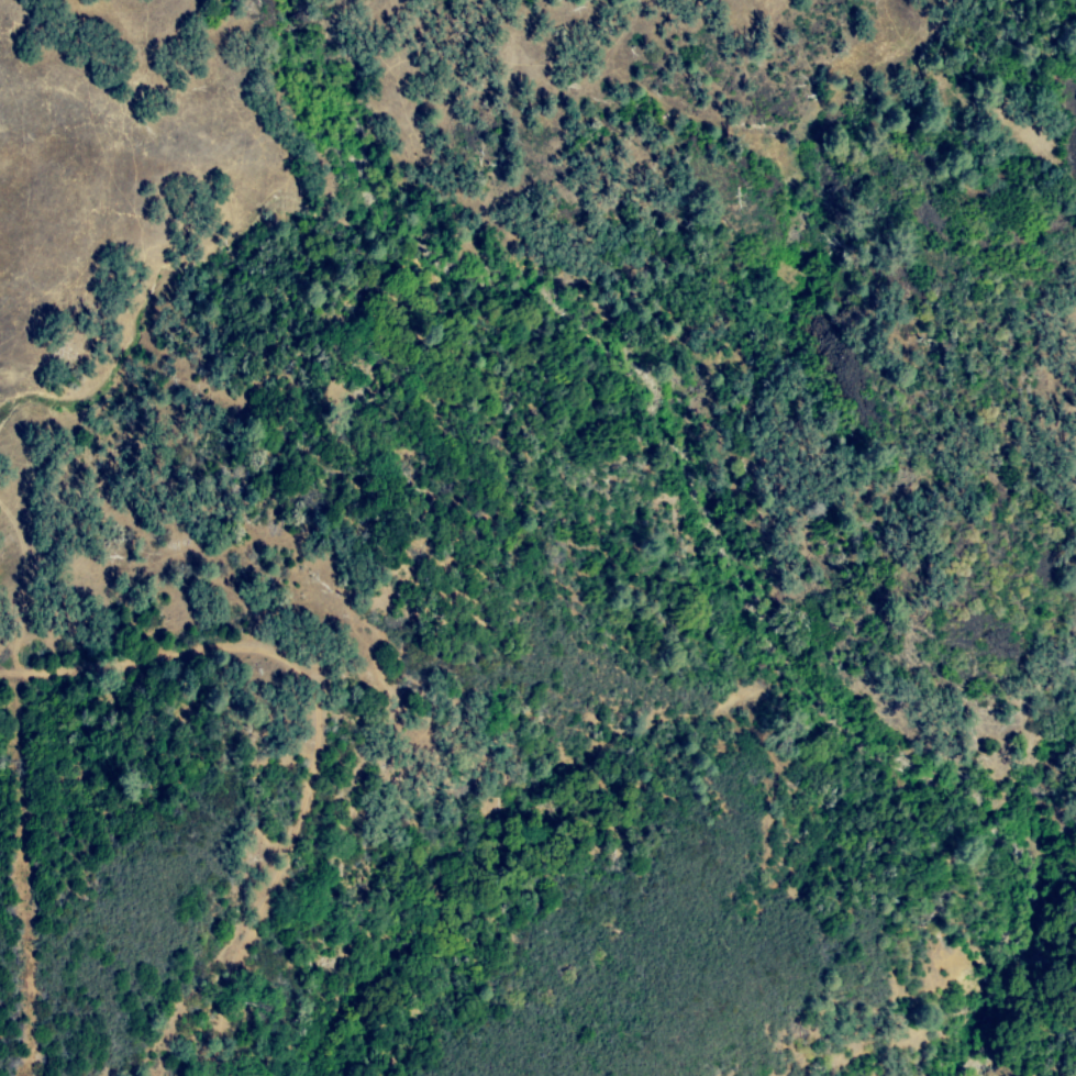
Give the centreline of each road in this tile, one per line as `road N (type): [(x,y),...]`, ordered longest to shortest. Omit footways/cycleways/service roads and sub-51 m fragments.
road 1 (residential): [(205,1075),(235,962),(303,802),(314,757),(307,680),(295,663),(266,650),(226,648),(57,676),(0,671)]

